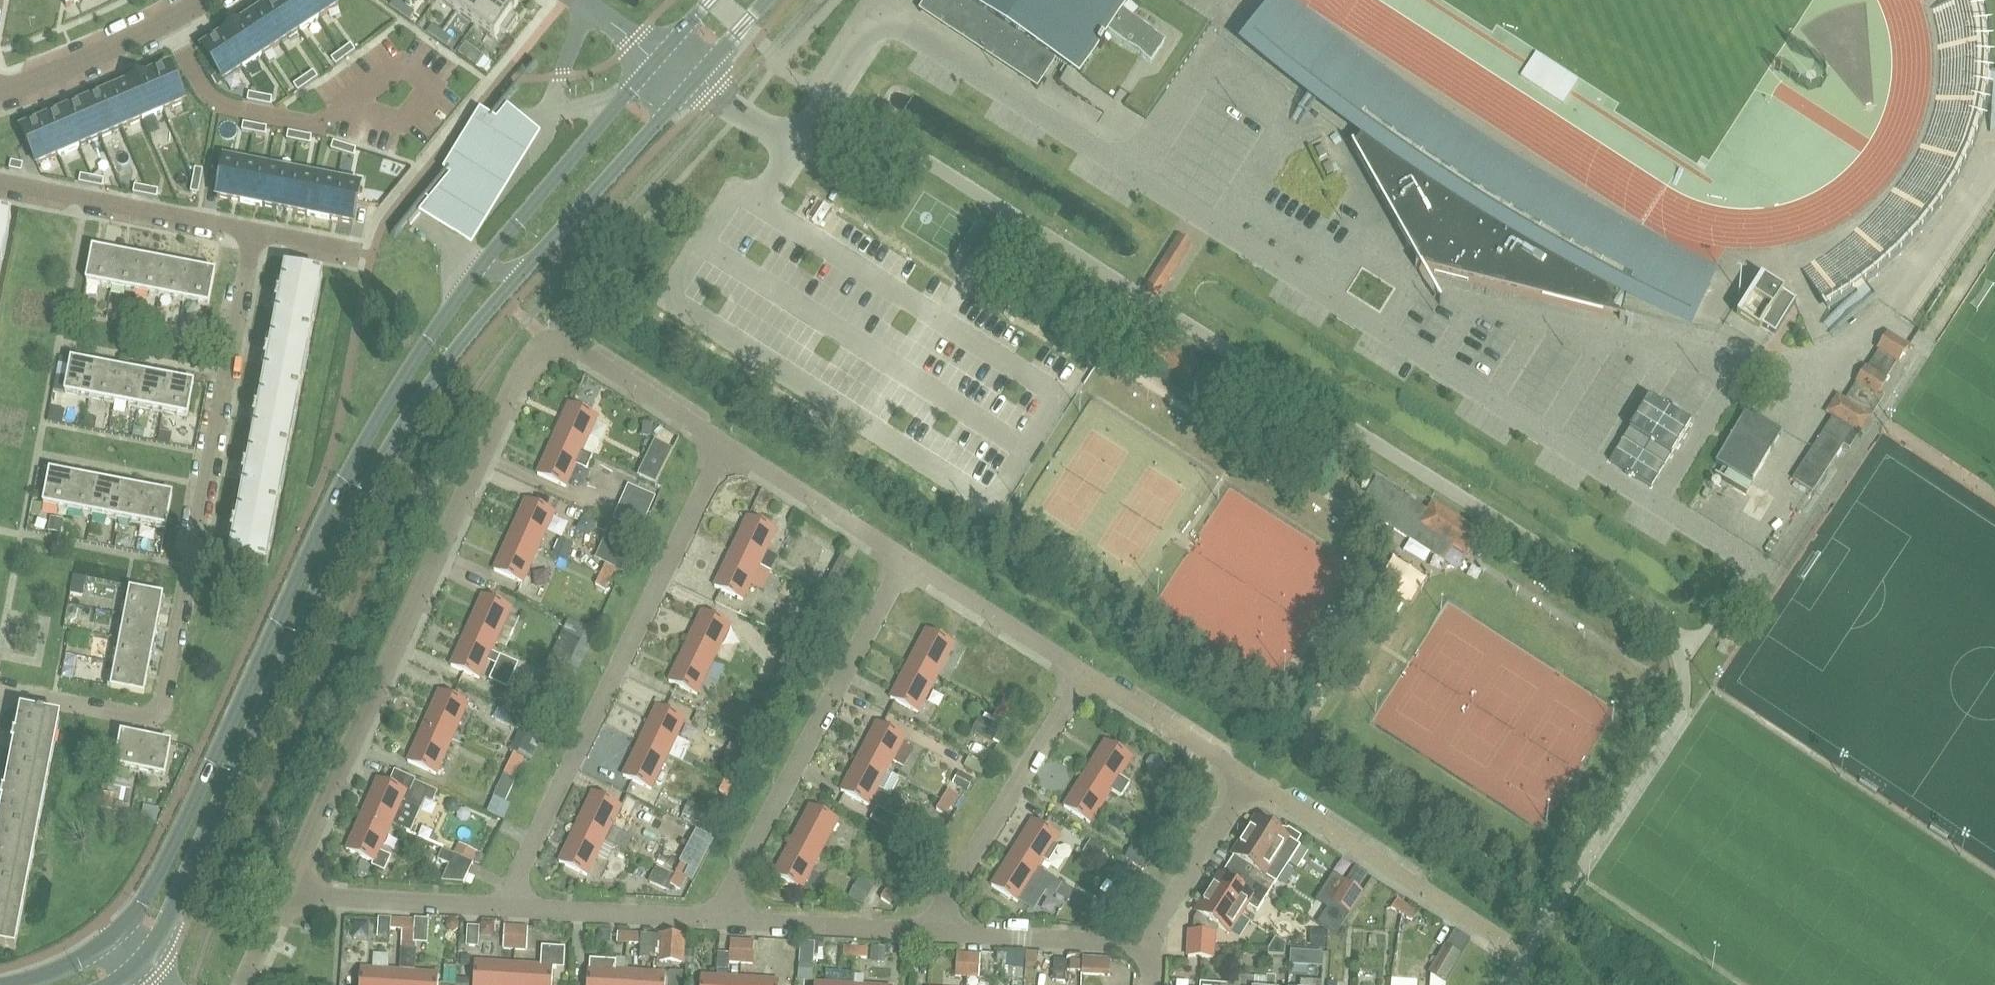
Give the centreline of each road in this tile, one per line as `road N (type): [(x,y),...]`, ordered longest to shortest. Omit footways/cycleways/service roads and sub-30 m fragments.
road 1 (primary): [(131,964),(156,938),(389,443),(492,303),(692,81)]
road 2 (primary): [(661,58),(428,336),(304,559),(190,814),(140,903),(106,940)]
road 3 (residential): [(256,233),(162,720),(0,689)]
road 4 (residential): [(287,882),(526,362),(551,340)]
road 5 (residential): [(513,906),(520,870),(725,442)]
road 6 (residential): [(727,919),(735,878),(906,557)]
road 7 (residential): [(1509,942),(1250,777)]
road 8 (residential): [(943,931),(949,892),(1087,674)]
road 9 (residential): [(0,183),(256,233)]
road 10 (residential): [(513,906),(341,896),(287,882)]
road 11 (residential): [(0,89),(86,62),(205,0)]
road 12 (residential): [(943,931),(727,919)]
road 13 (residential): [(1087,674),(906,557)]
road 14 (residential): [(906,557),(725,442)]
road 15 (residential): [(727,919),(513,906)]
road 16 (residential): [(1153,943),(943,931)]
road 17 (residential): [(725,442),(569,344),(551,340)]
road 18 (residential): [(1250,777),(1087,674)]
road 19 (residential): [(1153,943),(1250,777)]
road 20 (unclassified): [(692,81),(793,148)]

